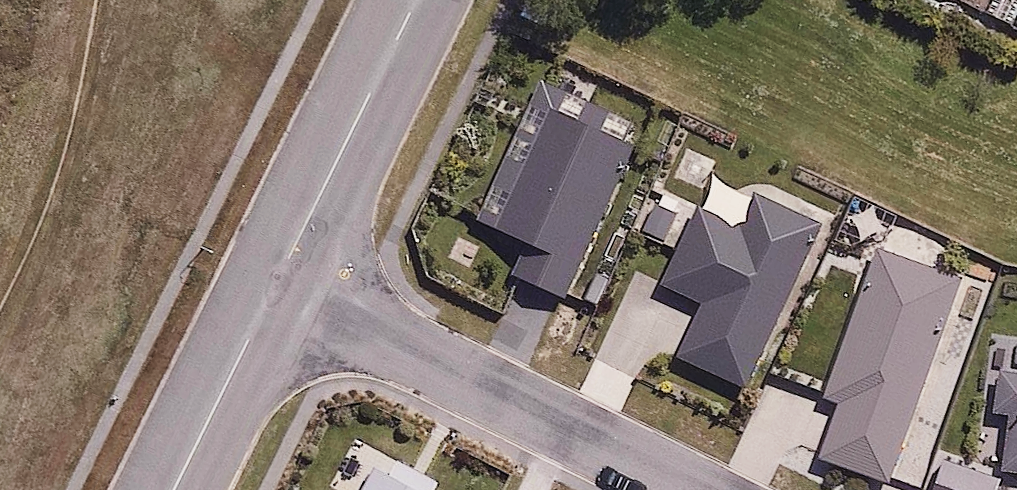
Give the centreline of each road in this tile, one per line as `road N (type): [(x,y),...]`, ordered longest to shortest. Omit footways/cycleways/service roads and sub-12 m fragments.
road 1 (residential): [(277,282),(695,489)]
road 2 (residential): [(414,0),(277,282)]
road 3 (residential): [(175,489),(277,282)]

